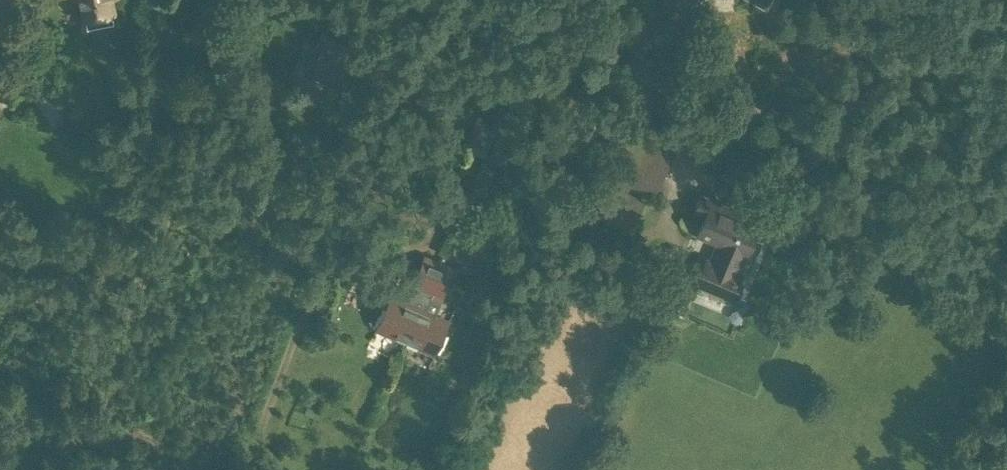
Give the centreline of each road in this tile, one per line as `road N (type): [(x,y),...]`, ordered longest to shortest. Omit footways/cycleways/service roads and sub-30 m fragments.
road 1 (track): [(0,402),(161,469)]

